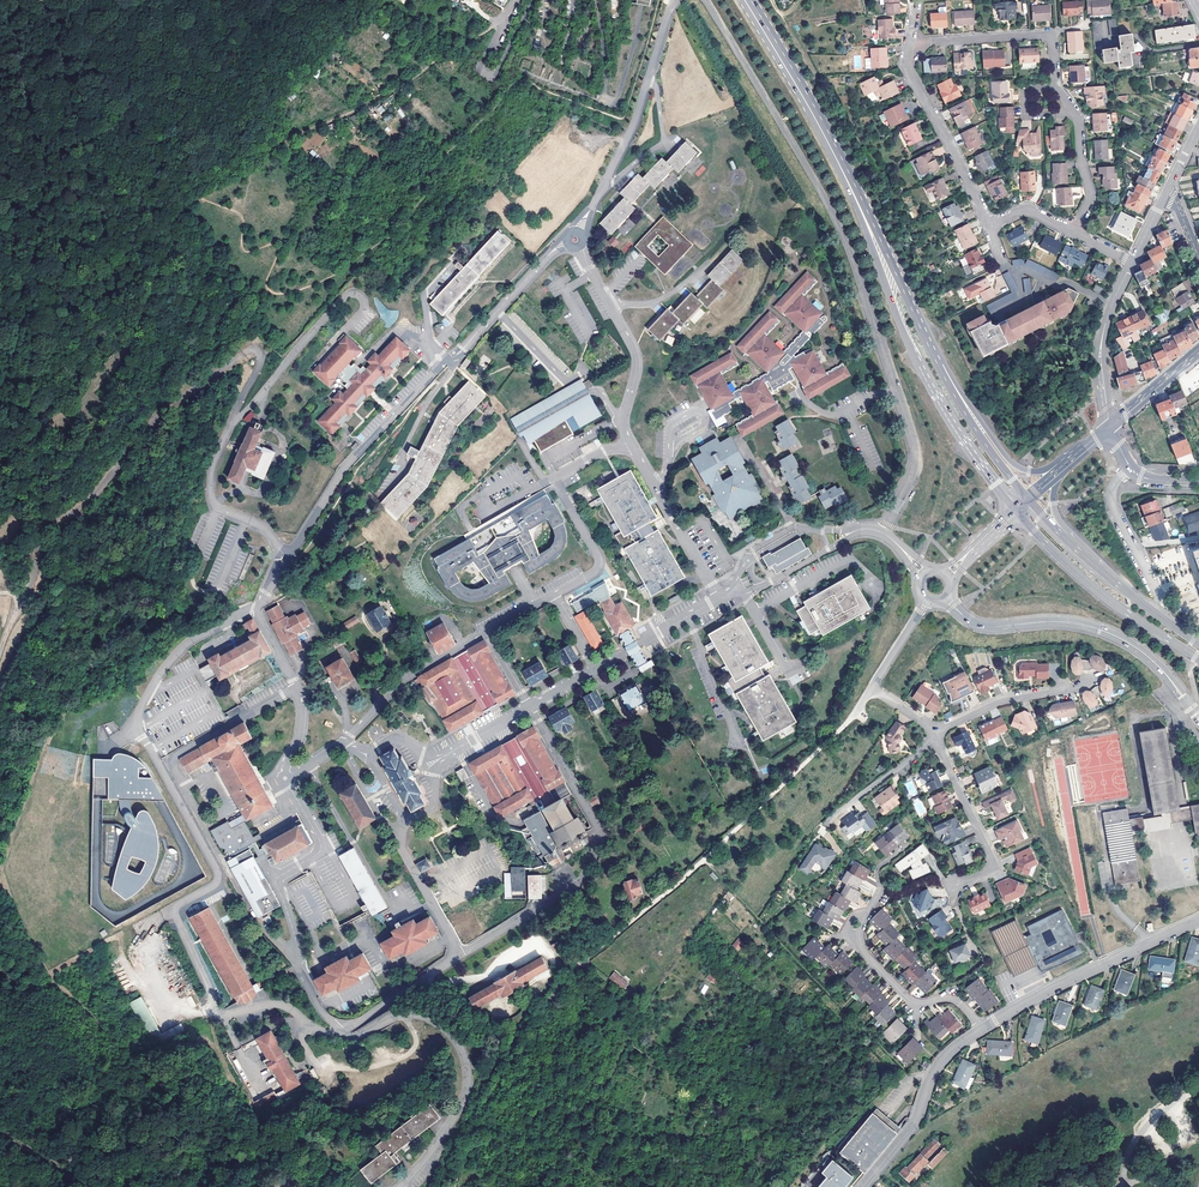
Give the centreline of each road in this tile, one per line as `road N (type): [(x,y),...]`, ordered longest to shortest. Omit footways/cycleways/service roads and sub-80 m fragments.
road 1 (unclassified): [(257,609),(190,642),(160,673),(137,718),(217,876),(173,913),(218,1013),(275,1003),(317,1029),(341,1031)]
road 2 (unclassified): [(705,0),(830,209),(865,295),(915,451),(882,533)]
road 3 (primary): [(741,0),(844,181),(909,346),(1014,511)]
road 4 (track): [(233,420),(259,367),(257,351),(159,410),(106,482),(46,531),(0,645)]
road 5 (unclassified): [(568,242),(347,466),(288,557)]
road 6 (track): [(455,1186),(480,1092),(554,986),(703,859)]
road 7 (unclassified): [(288,557),(266,529),(218,509),(211,473),(233,420),(355,294),(364,308),(347,328)]
road 8 (primary): [(927,342),(815,109),(750,0)]
road 9 (unclassified): [(297,689),(173,765),(254,919),(298,961)]
road 10 (track): [(492,27),(382,95),(186,189)]
road 11 (unclassified): [(530,707),(597,825),(597,857),(578,884),(460,954)]
road 12 (residential): [(947,599),(985,626),(1065,622),(1119,637),(1155,663),(1198,717)]
road 13 (unclassified): [(341,1031),(353,1036),(416,1016),(443,1027),(465,1059),(461,1105),(402,1186)]
road 14 (unclassified): [(578,232),(635,122),(676,0)]
road 15 (residential): [(1198,920),(980,1029)]
road 16 (track): [(703,859),(871,688)]
road 17 (secondary): [(1014,511),(1102,594),(1198,659)]
road 18 (unclassified): [(631,443),(555,478),(598,560),(594,572),(553,596)]
road 19 (unclassified): [(285,778),(322,848),(275,881),(298,961)]
road 20 (residential): [(880,890),(860,927),(861,951),(908,999),(955,1000),(980,1029)]
road 21 (unclassified): [(631,443),(623,420),(636,359),(579,246)]
road 22 (residential): [(989,227),(907,68),(909,44)]
road 23 (primary): [(1064,465),(1037,472),(1012,463),(927,342)]
road 24 (residential): [(980,1029),(937,1064),(914,1125),(863,1186)]
road 25 (residential): [(909,44),(1044,35),(1053,42),(1056,87)]
road 26 (primary): [(1027,499),(963,411),(927,342)]
road 27 (unclassified): [(486,634),(398,685),(343,744)]
road 28 (residential): [(925,600),(871,688),(933,735)]
road 29 (residential): [(936,741),(991,859),(988,872),(954,887)]
road 30 (unclassified): [(720,598),(631,443)]
road 31 (residential): [(1132,262),(1099,356),(1111,426)]
road 32 (residential): [(1130,470),(1114,483),(1113,506),(1163,604)]
road 33 (residential): [(1074,690),(995,704),(933,735)]
road 34 (unclassified): [(460,954),(400,843),(406,823)]
road 35 (secondary): [(1198,644),(1082,558)]
road 36 (unclassified): [(720,598),(595,669)]
road 37 (unclassified): [(341,1031),(460,954)]
road 38 (unclassified): [(730,592),(771,581),(852,532)]
road 39 (residential): [(1076,114),(1089,194),(1072,232)]

